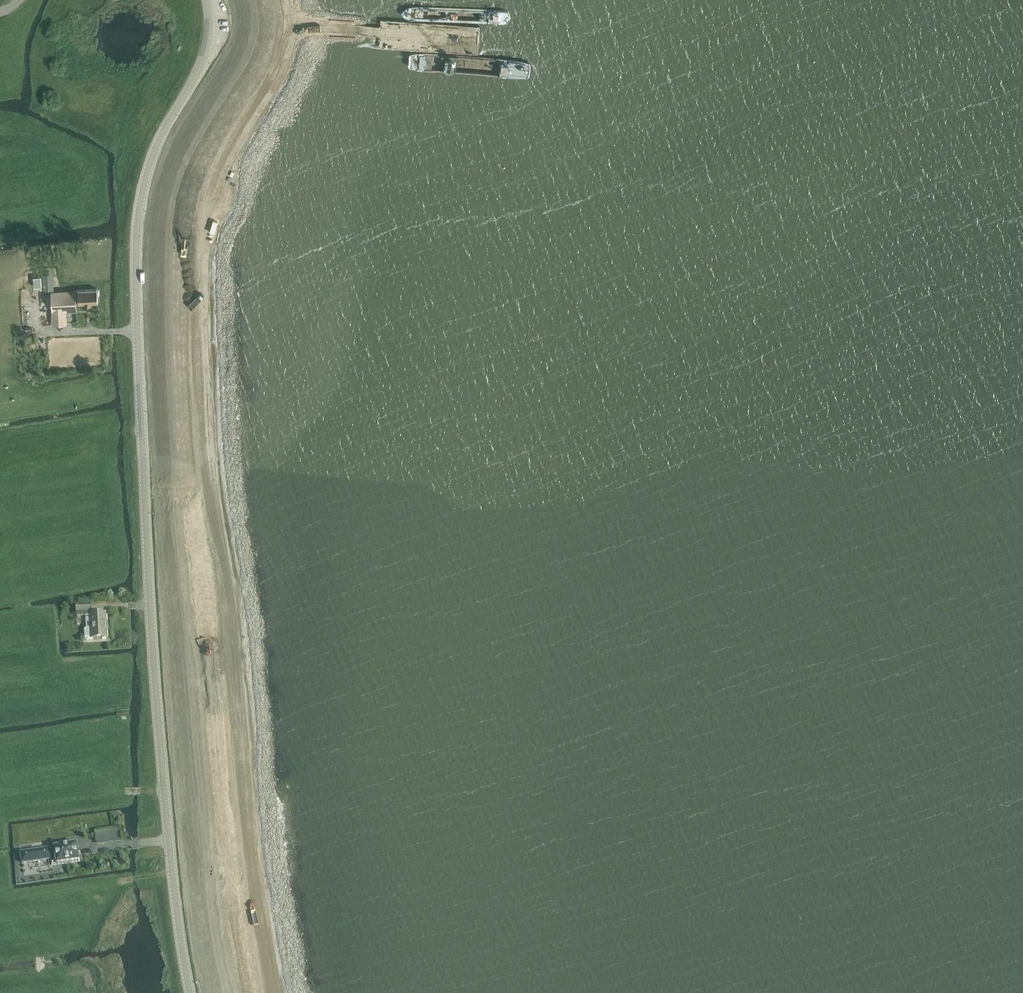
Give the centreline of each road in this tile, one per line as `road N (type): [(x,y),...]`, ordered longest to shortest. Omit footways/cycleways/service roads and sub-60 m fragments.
road 1 (tertiary): [(210,0),(207,55),(150,165),(137,253),(160,744),(191,992)]

